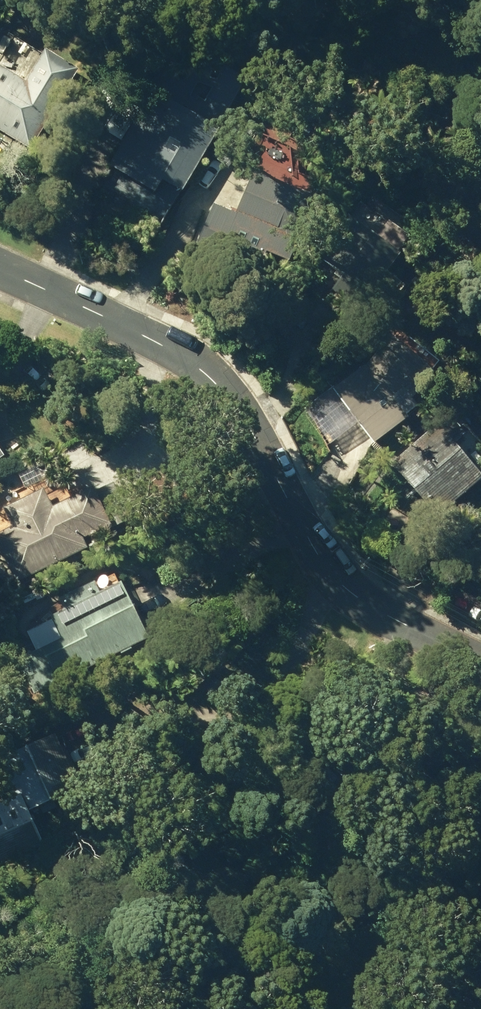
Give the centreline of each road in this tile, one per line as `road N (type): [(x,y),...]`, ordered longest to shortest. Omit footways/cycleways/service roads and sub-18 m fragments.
road 1 (residential): [(0,267),(208,368),(245,410),(323,558),(366,605),(480,666)]

